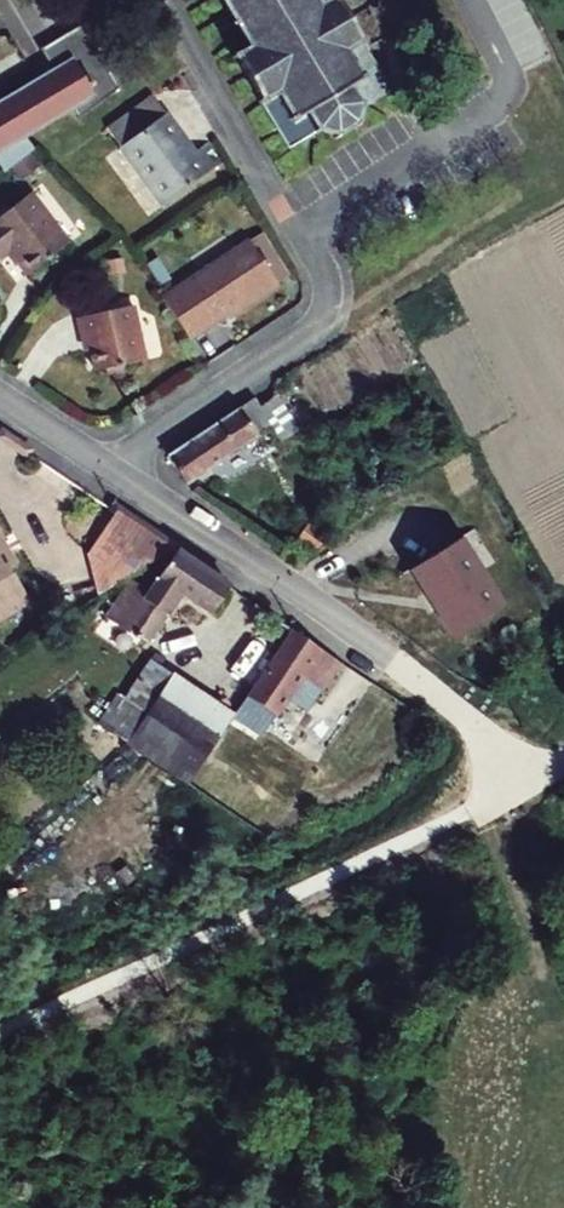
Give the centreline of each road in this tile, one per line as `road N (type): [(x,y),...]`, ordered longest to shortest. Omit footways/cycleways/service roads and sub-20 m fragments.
road 1 (residential): [(105,464),(447,704),(529,775),(468,810)]
road 2 (residential): [(105,464),(313,331),(329,286),(301,232)]
road 3 (residential): [(163,0),(301,232)]
road 4 (residential): [(0,397),(105,464)]

